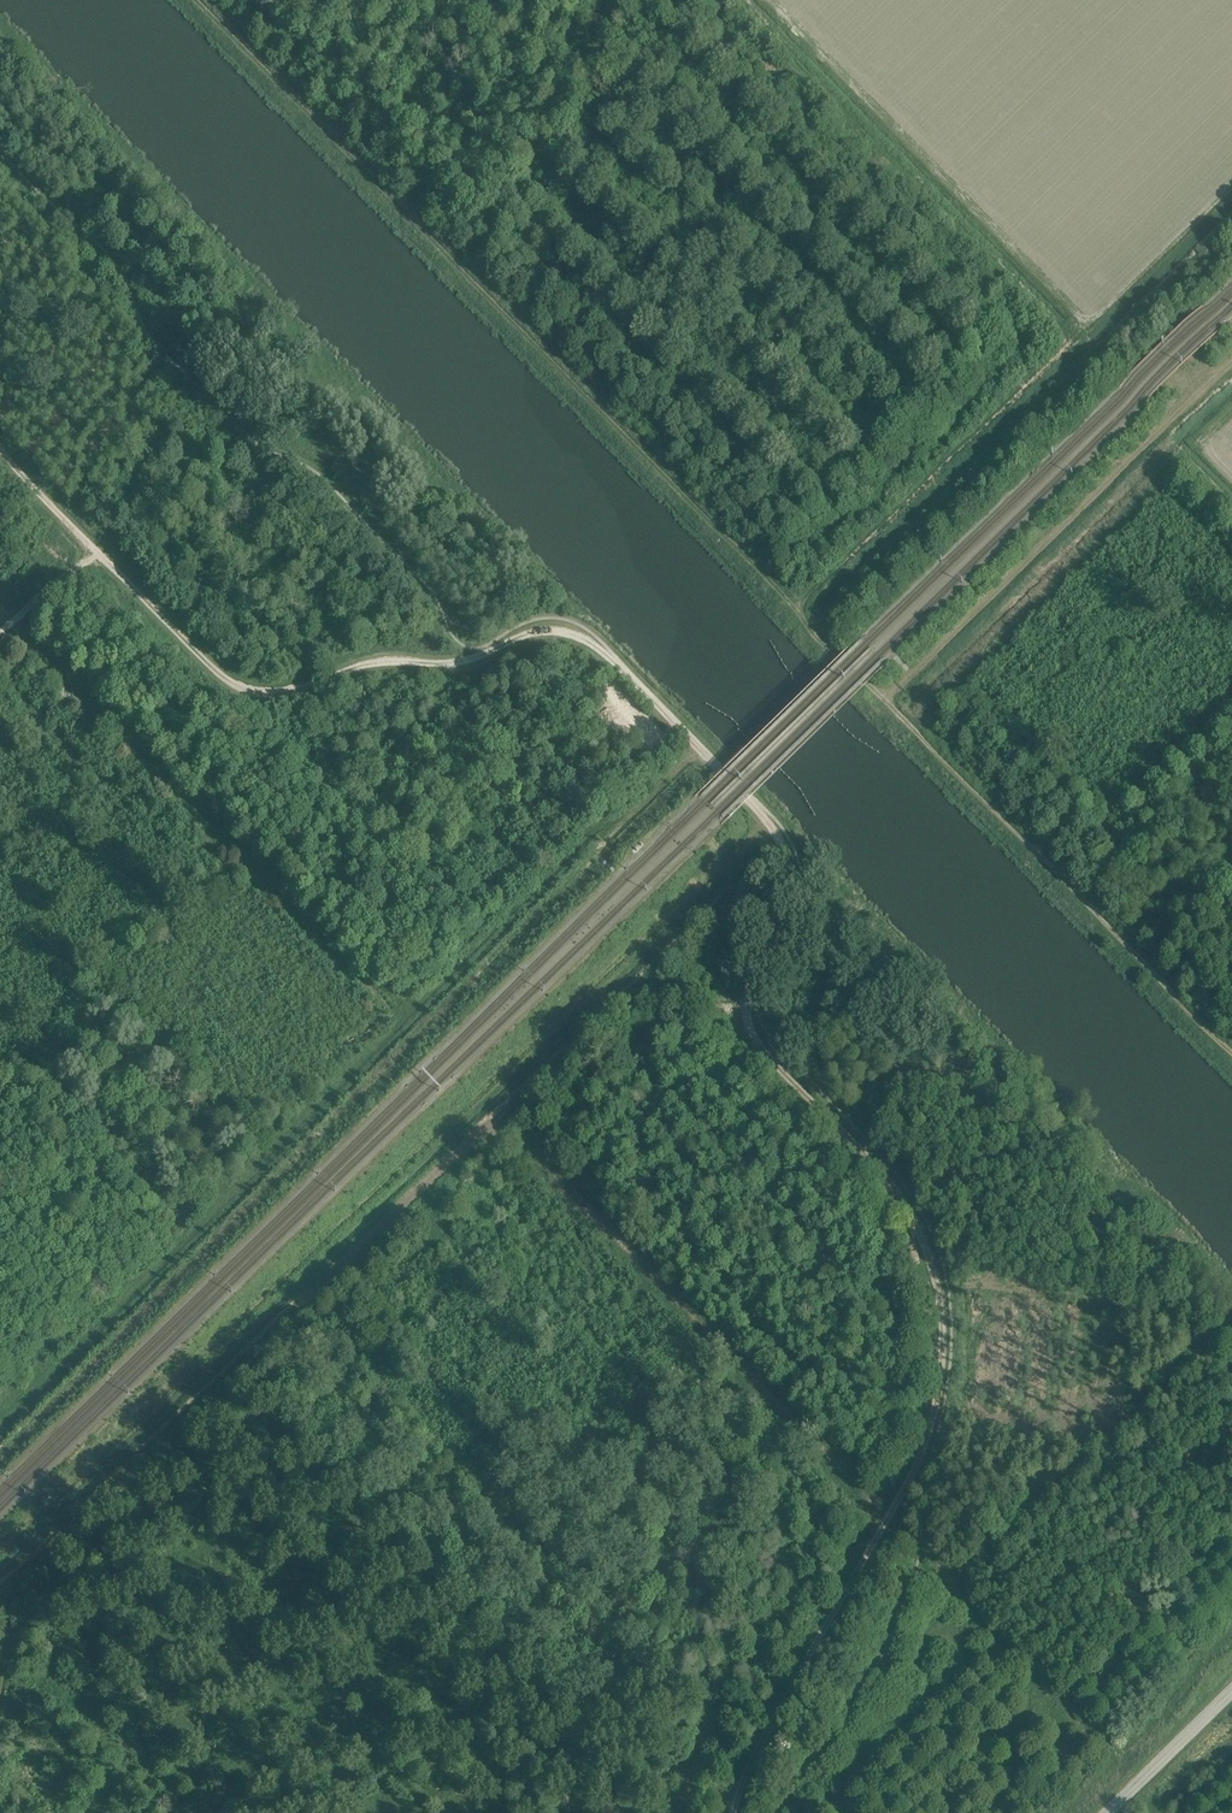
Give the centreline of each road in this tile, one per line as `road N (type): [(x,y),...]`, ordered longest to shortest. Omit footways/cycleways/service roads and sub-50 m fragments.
road 1 (track): [(0,452),(242,691),(302,689),(395,657),(453,661),(540,629),(564,630),(589,640),(777,839),(784,877),(743,1023),(912,1221),(937,1307),(938,1373),(922,1447),(752,1759),(733,1812)]
road 2 (track): [(196,0),(1231,1050)]
road 3 (track): [(0,1695),(11,1581),(600,1018),(639,992),(660,990),(745,1011)]
road 4 (track): [(768,824),(0,1549)]
road 5 (track): [(0,1452),(699,752)]
road 6 (track): [(0,1424),(581,842),(632,815)]
road 7 (track): [(1231,365),(883,703)]
road 8 (track): [(1074,337),(795,611)]
road 9 (tertiary): [(1106,1812),(1231,1691)]

